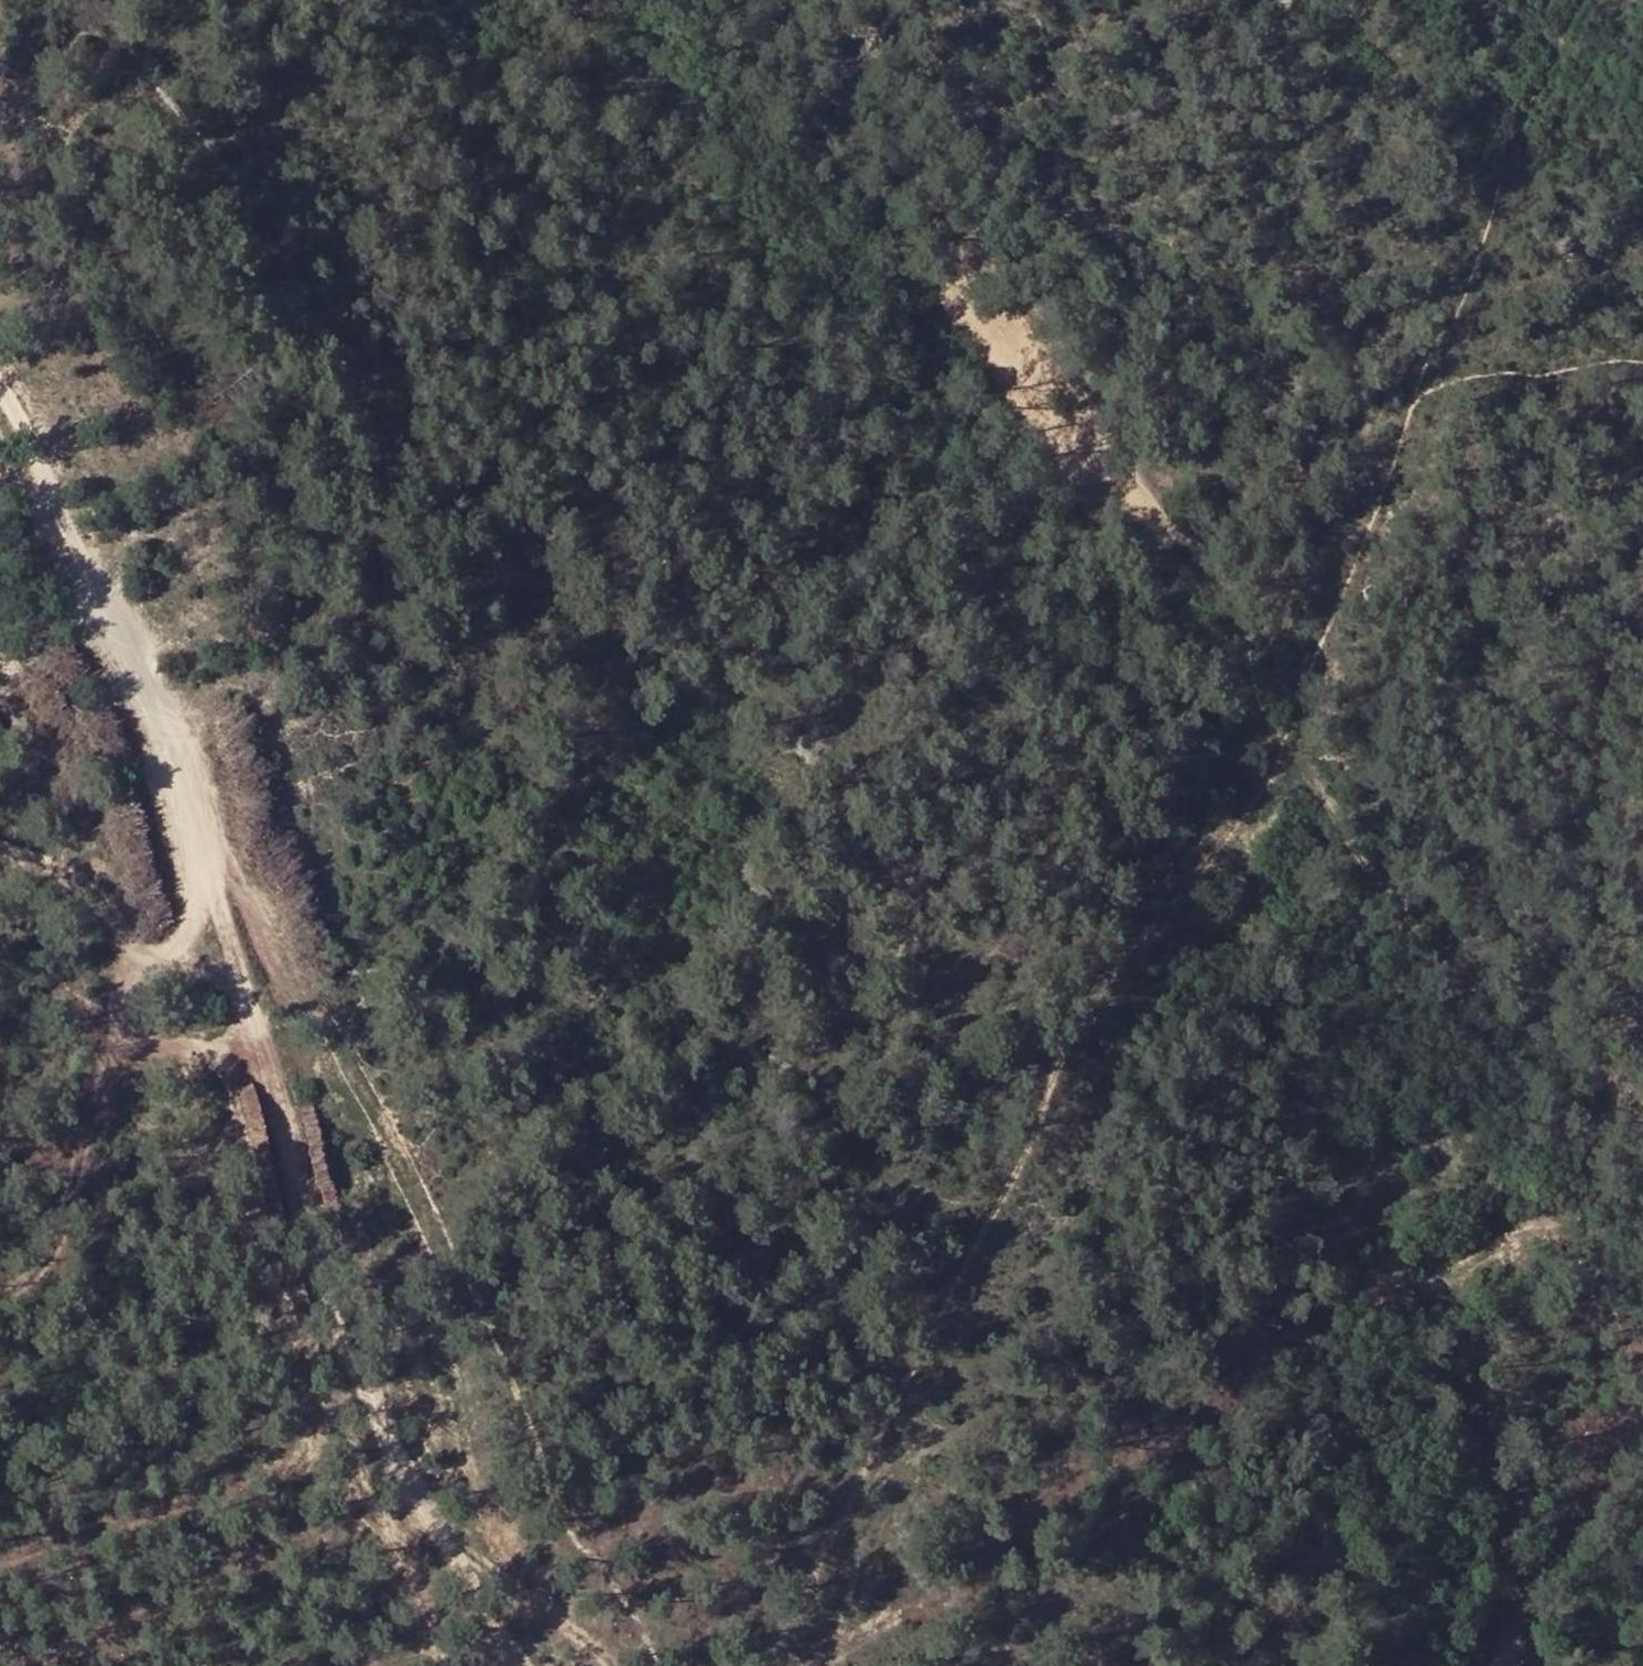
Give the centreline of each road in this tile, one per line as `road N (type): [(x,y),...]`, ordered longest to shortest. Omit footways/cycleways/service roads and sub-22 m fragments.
road 1 (track): [(0,397),(174,748),(335,1326),(543,1665)]
road 2 (track): [(216,911),(168,960),(133,966),(93,882),(0,839)]

